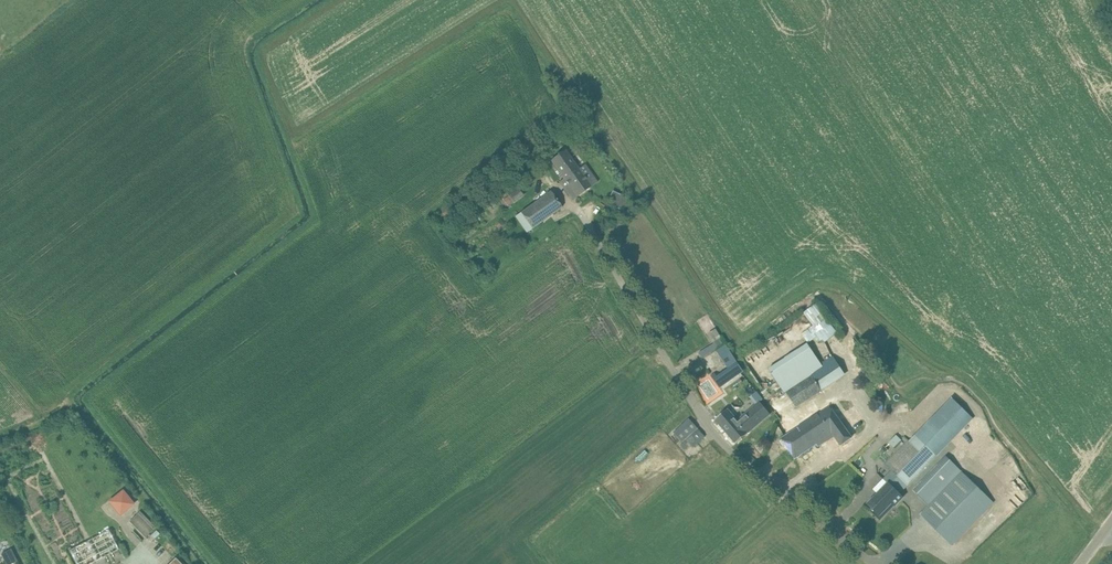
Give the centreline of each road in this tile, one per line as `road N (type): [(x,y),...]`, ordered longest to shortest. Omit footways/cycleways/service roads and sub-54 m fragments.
road 1 (unclassified): [(876,563),(726,446),(588,207)]

